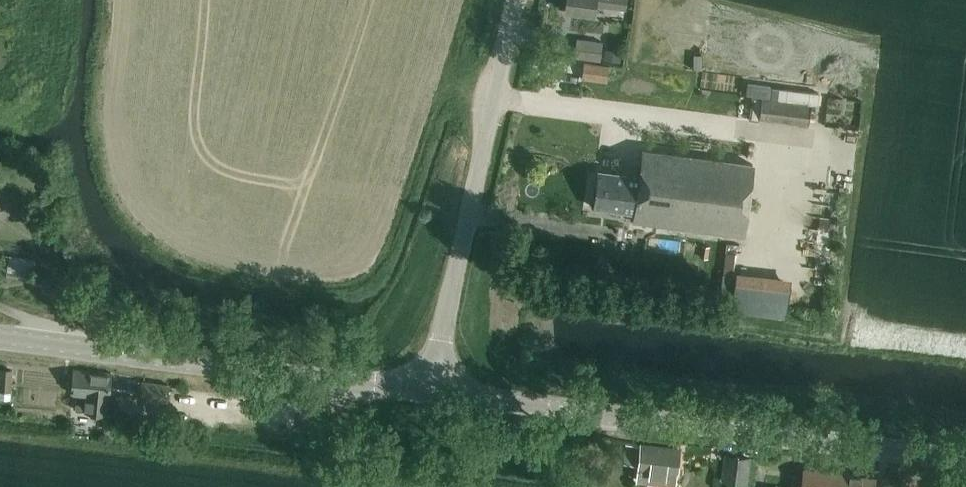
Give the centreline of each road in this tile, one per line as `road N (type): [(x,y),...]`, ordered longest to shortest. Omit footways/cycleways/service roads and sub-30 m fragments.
road 1 (secondary): [(965,460),(429,392)]
road 2 (secondary): [(429,392),(0,336)]
road 3 (unclassified): [(429,392),(518,0)]

